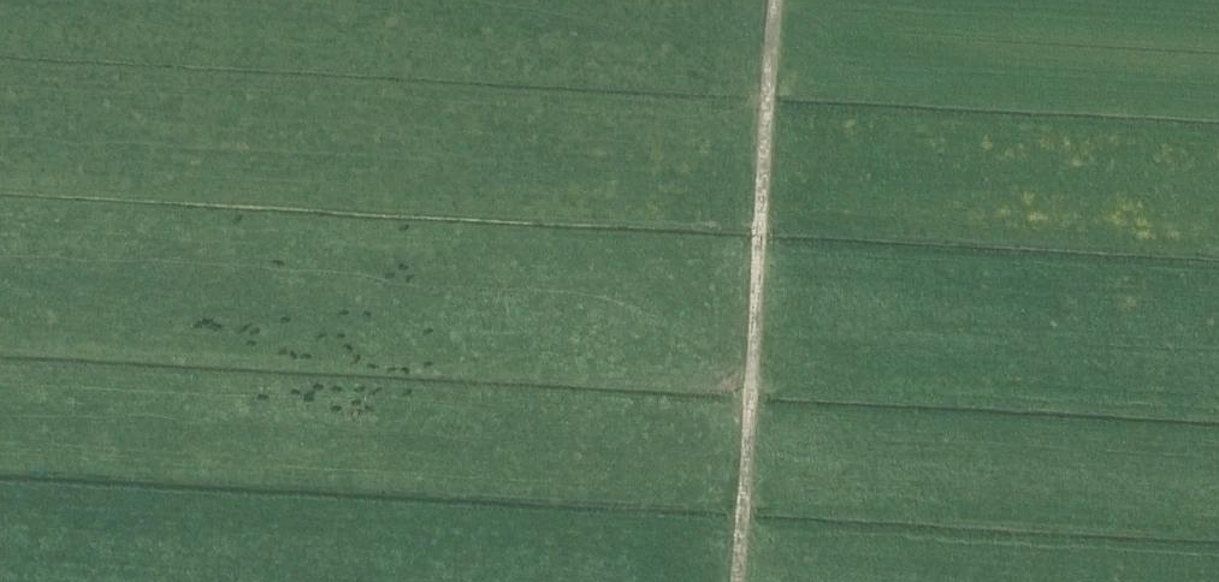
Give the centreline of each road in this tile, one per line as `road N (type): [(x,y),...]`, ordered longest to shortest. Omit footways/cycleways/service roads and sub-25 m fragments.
road 1 (track): [(739,581),(777,0)]

